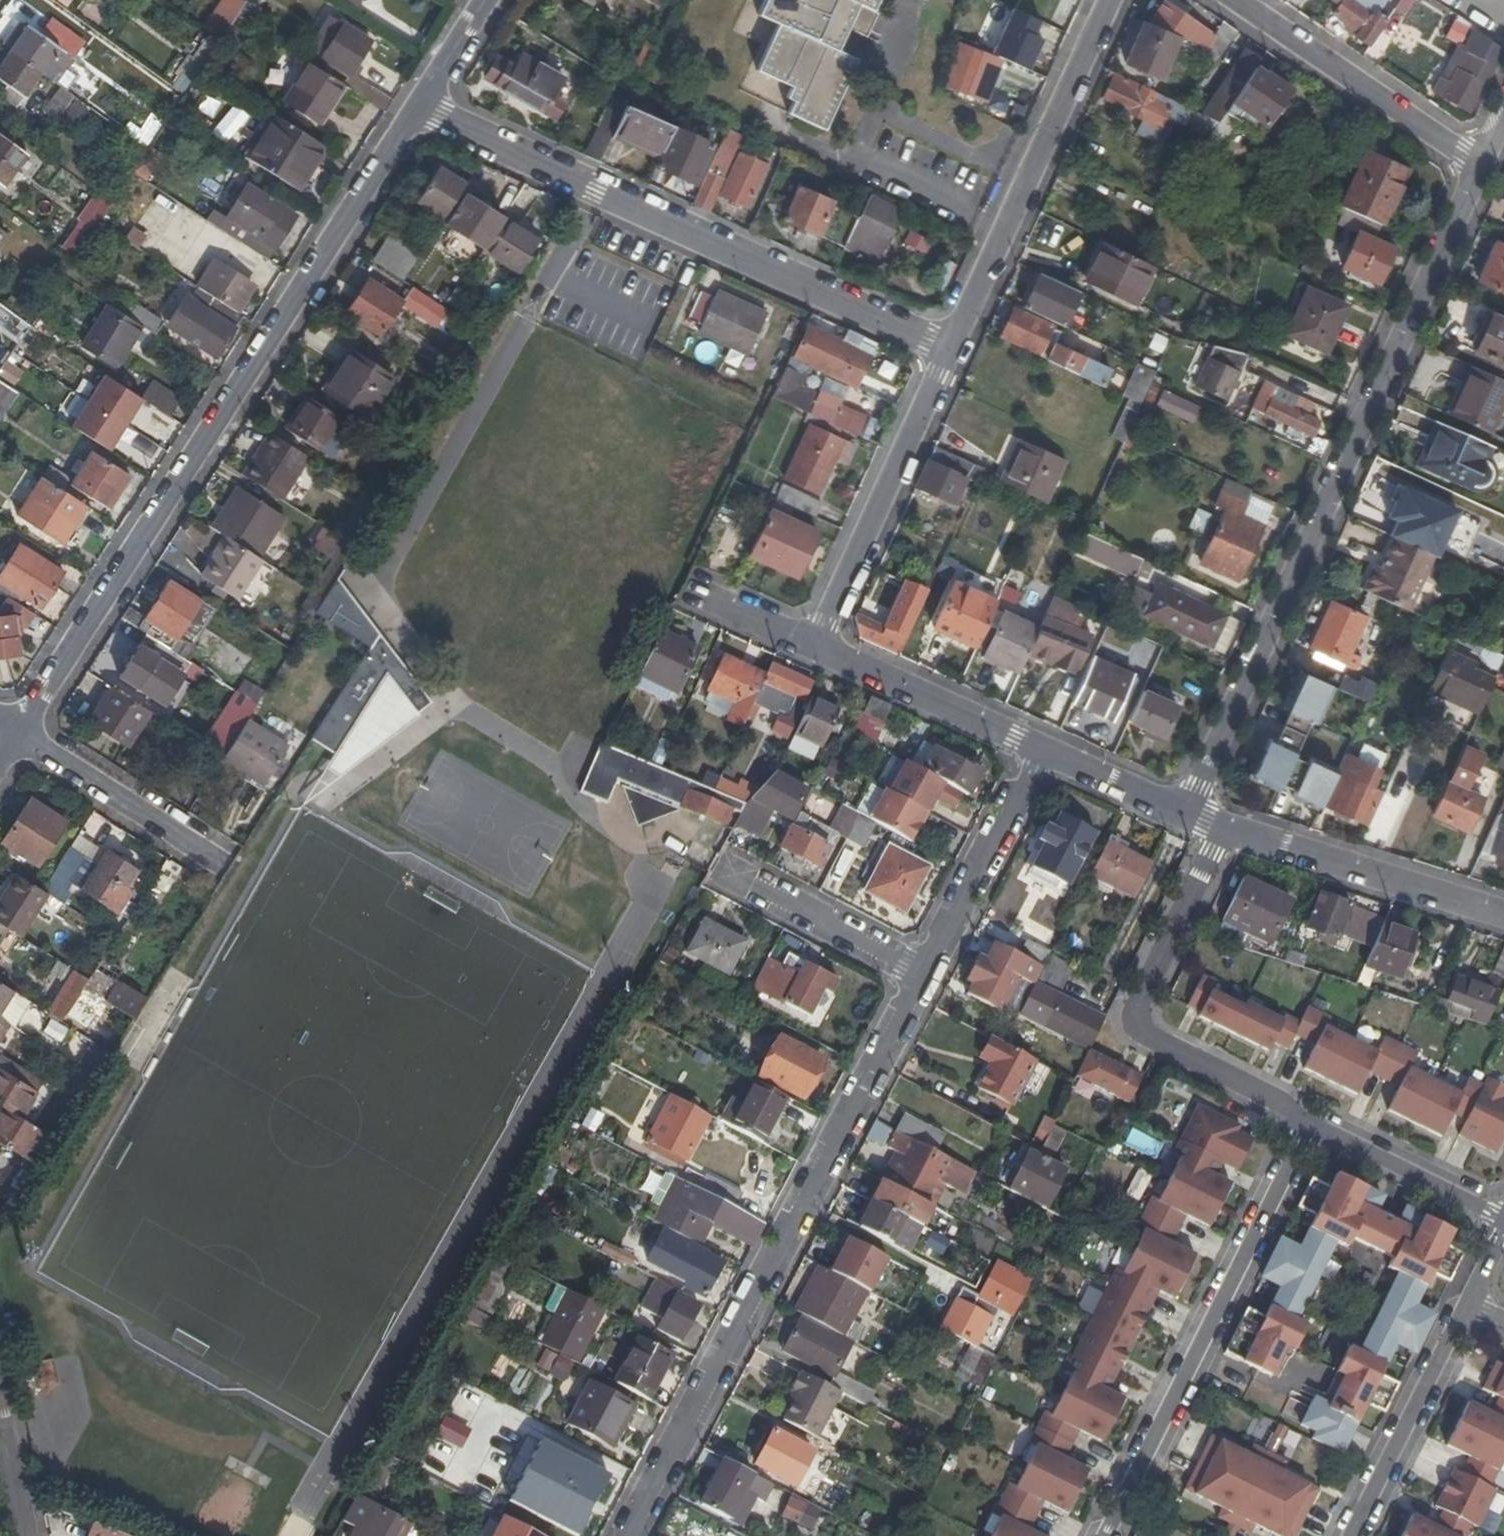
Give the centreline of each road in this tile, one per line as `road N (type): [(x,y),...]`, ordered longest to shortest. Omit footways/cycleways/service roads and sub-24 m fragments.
road 1 (residential): [(419,105),(20,729)]
road 2 (residential): [(1478,161),(1188,816)]
road 3 (residential): [(617,1535),(925,969)]
road 4 (residential): [(419,105),(941,350)]
road 5 (residential): [(1107,1535),(1313,1123)]
road 6 (residential): [(1313,1123),(1148,1037),(1141,1001),(1225,832)]
road 7 (residential): [(941,350),(1108,0)]
road 8 (residential): [(809,645),(941,350)]
road 9 (residential): [(1503,915),(1225,832)]
road 10 (residential): [(1242,0),(1478,161)]
road 11 (residential): [(1039,749),(809,645)]
road 12 (residential): [(925,969),(1039,749)]
road 13 (residential): [(1355,1535),(1464,1319)]
road 14 (residential): [(925,969),(711,865)]
road 15 (residential): [(198,844),(20,729)]
road 16 (residential): [(1503,1213),(1313,1123)]
road 17 (residential): [(1188,816),(1039,749)]
road 18 (residential): [(488,0),(419,105)]
road 19 (residential): [(0,1413),(28,1535)]

